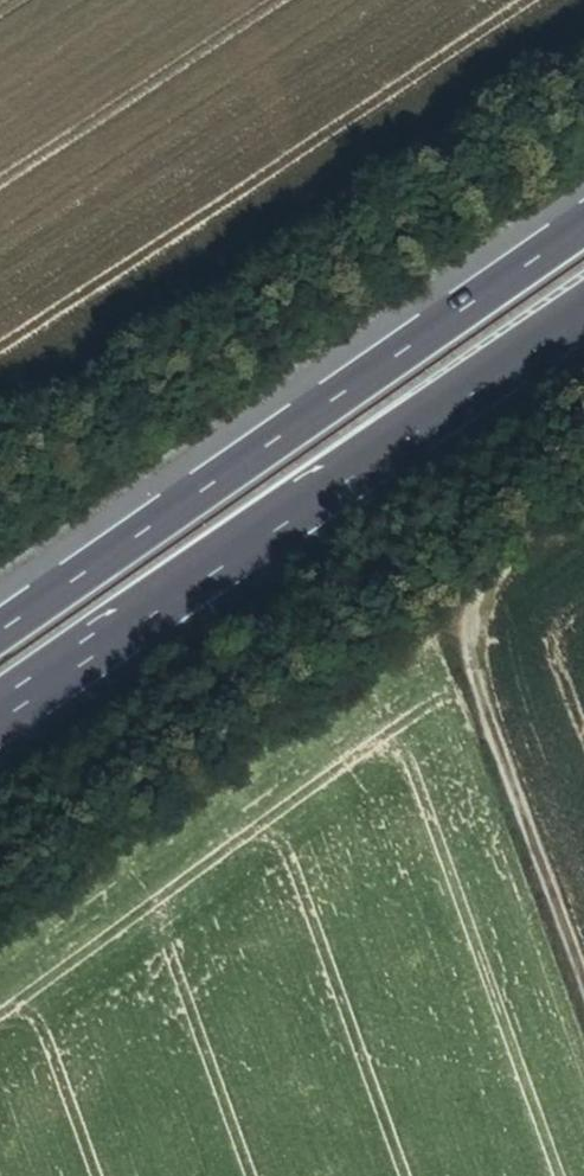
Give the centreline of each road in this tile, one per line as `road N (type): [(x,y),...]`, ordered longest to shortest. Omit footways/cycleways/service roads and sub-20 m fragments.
road 1 (trunk): [(583,221),(0,627)]
road 2 (trunk): [(0,724),(583,322)]
road 3 (track): [(583,517),(444,621),(583,1013)]

